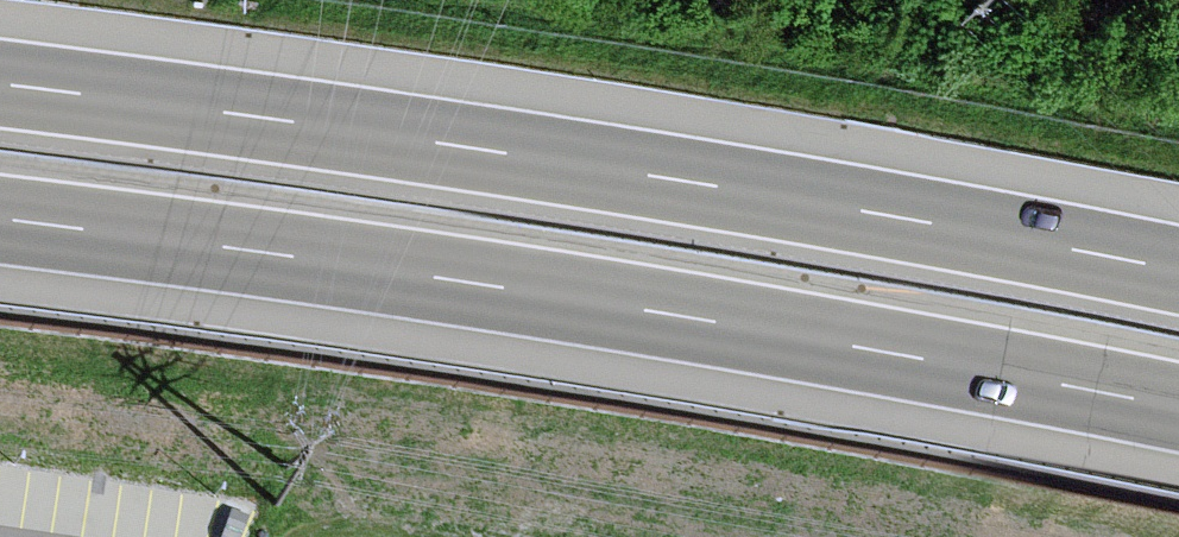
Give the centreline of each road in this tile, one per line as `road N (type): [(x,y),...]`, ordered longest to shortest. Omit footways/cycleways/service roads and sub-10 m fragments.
road 1 (motorway): [(0,219),(584,297),(1178,408)]
road 2 (motorway): [(1178,273),(607,164),(0,85)]

